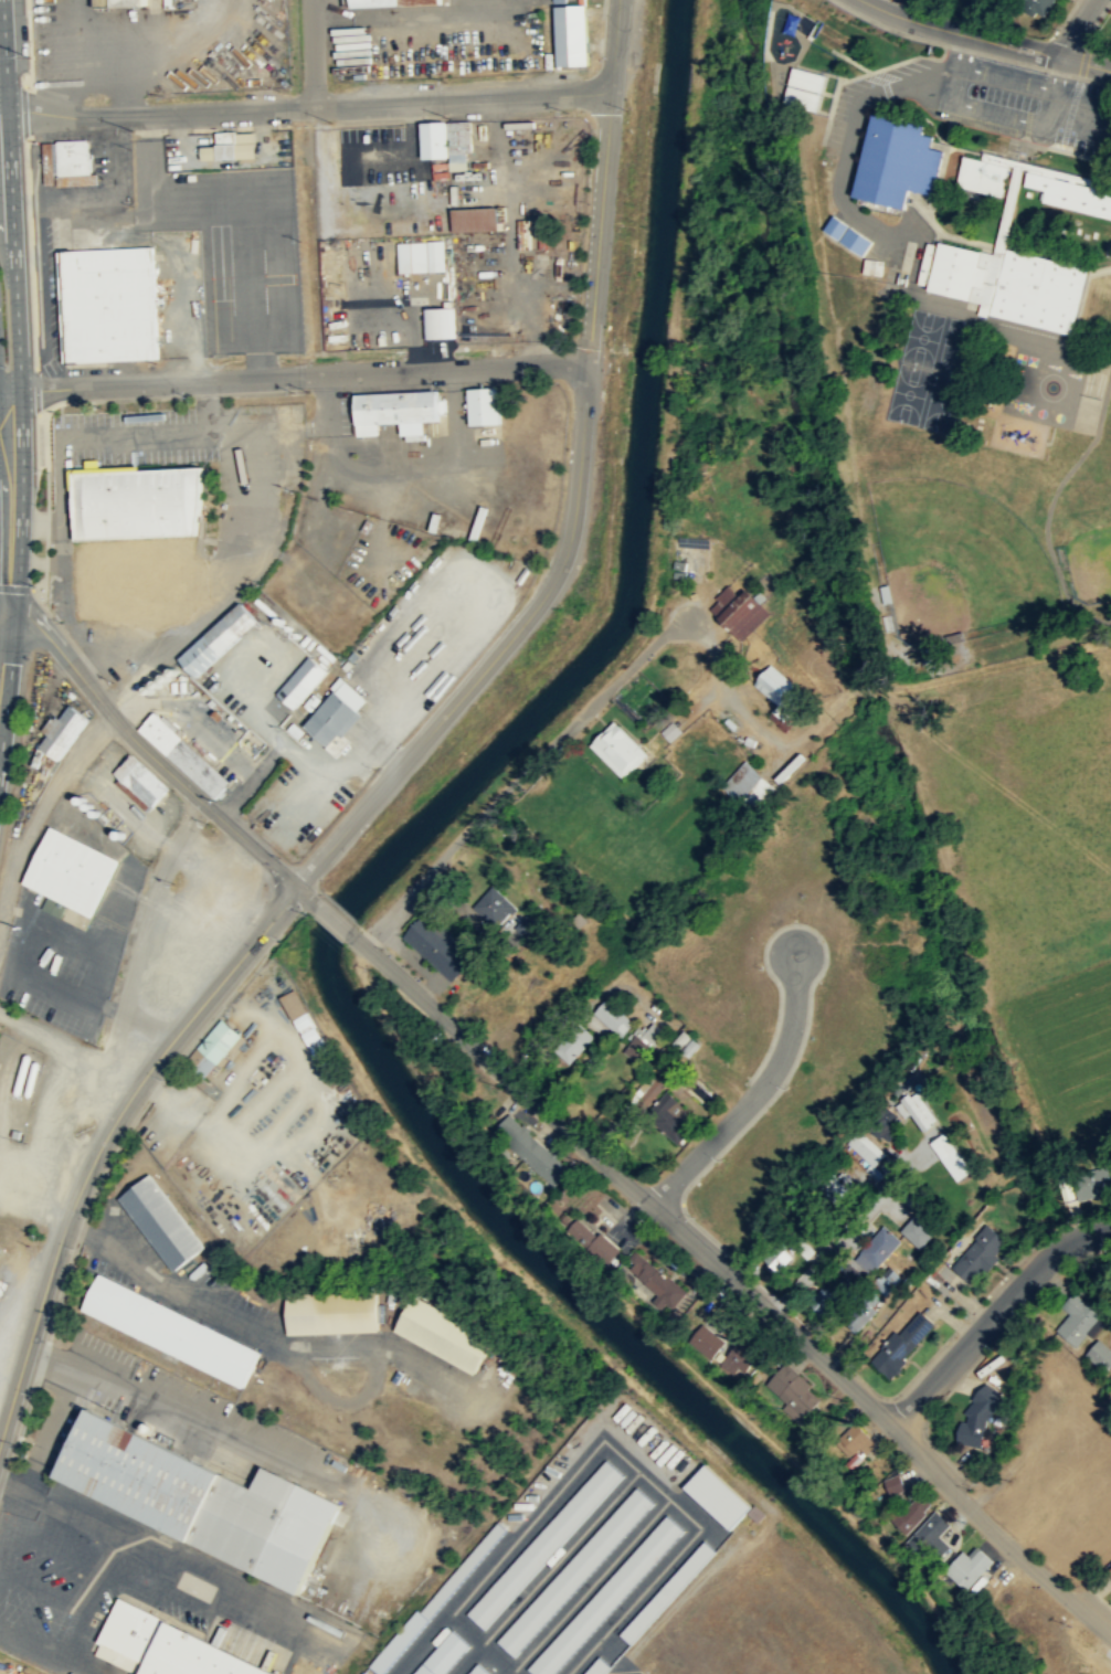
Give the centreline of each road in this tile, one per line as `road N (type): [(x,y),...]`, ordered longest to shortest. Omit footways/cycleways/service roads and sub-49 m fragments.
road 1 (residential): [(362,944),(1110,1630)]
road 2 (residential): [(611,91),(564,558),(542,598),(298,886)]
road 3 (tertiary): [(298,886),(158,1058),(102,1146),(68,1216),(0,1444)]
road 4 (residential): [(8,108),(77,117),(611,91)]
road 5 (residential): [(0,390),(588,365)]
road 6 (primary): [(15,619),(22,390),(8,108)]
road 7 (residential): [(695,618),(362,944)]
road 8 (residential): [(113,716),(362,944)]
road 9 (residential): [(650,1205),(764,1088),(797,1002),(795,956)]
road 10 (residential): [(1110,1231),(1073,1241),(1035,1272),(895,1427)]
road 11 (residential): [(113,716),(80,751),(23,840),(0,914)]
road 12 (residential): [(944,29),(1110,77)]
road 13 (residential): [(1110,62),(990,31),(944,29)]
road 14 (residential): [(0,618),(46,633),(113,716)]
road 15 (primary): [(0,760),(15,619)]

